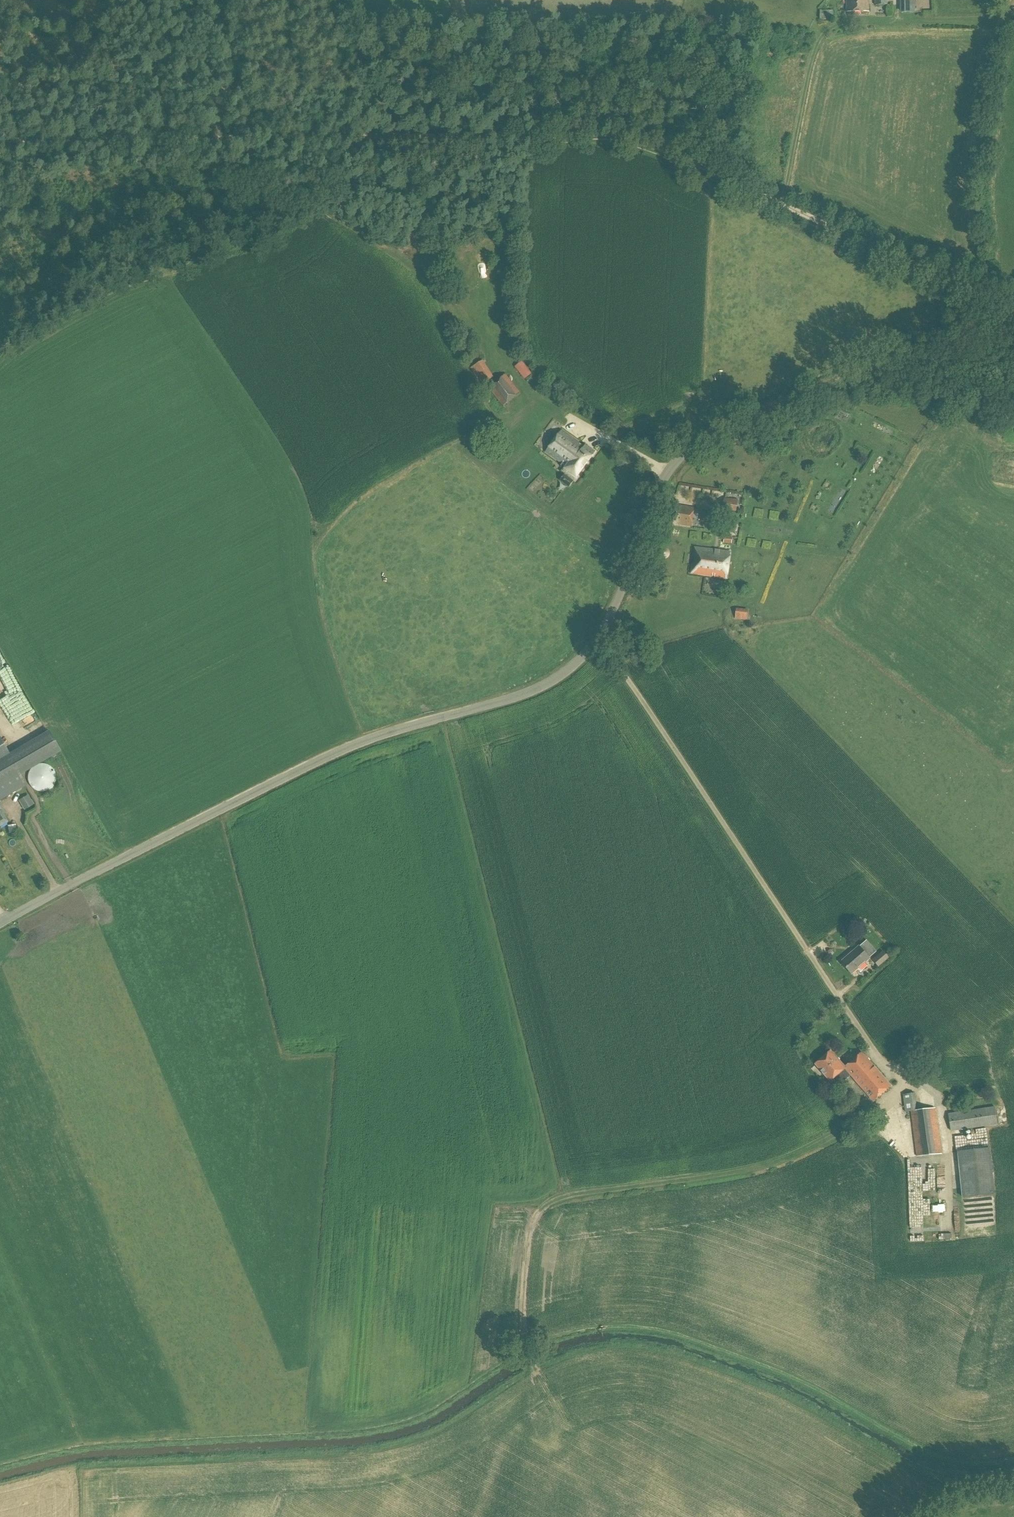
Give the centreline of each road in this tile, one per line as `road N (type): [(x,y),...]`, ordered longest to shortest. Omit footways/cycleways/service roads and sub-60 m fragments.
road 1 (unclassified): [(0,924),(345,750),(559,679),(607,626),(664,483),(686,456),(939,340),(1013,325)]
road 2 (track): [(990,301),(650,147),(392,138)]
road 3 (track): [(392,138),(0,137)]
road 4 (track): [(986,328),(990,301),(971,183),(980,98),(1013,9)]
road 5 (track): [(392,138),(331,0)]

